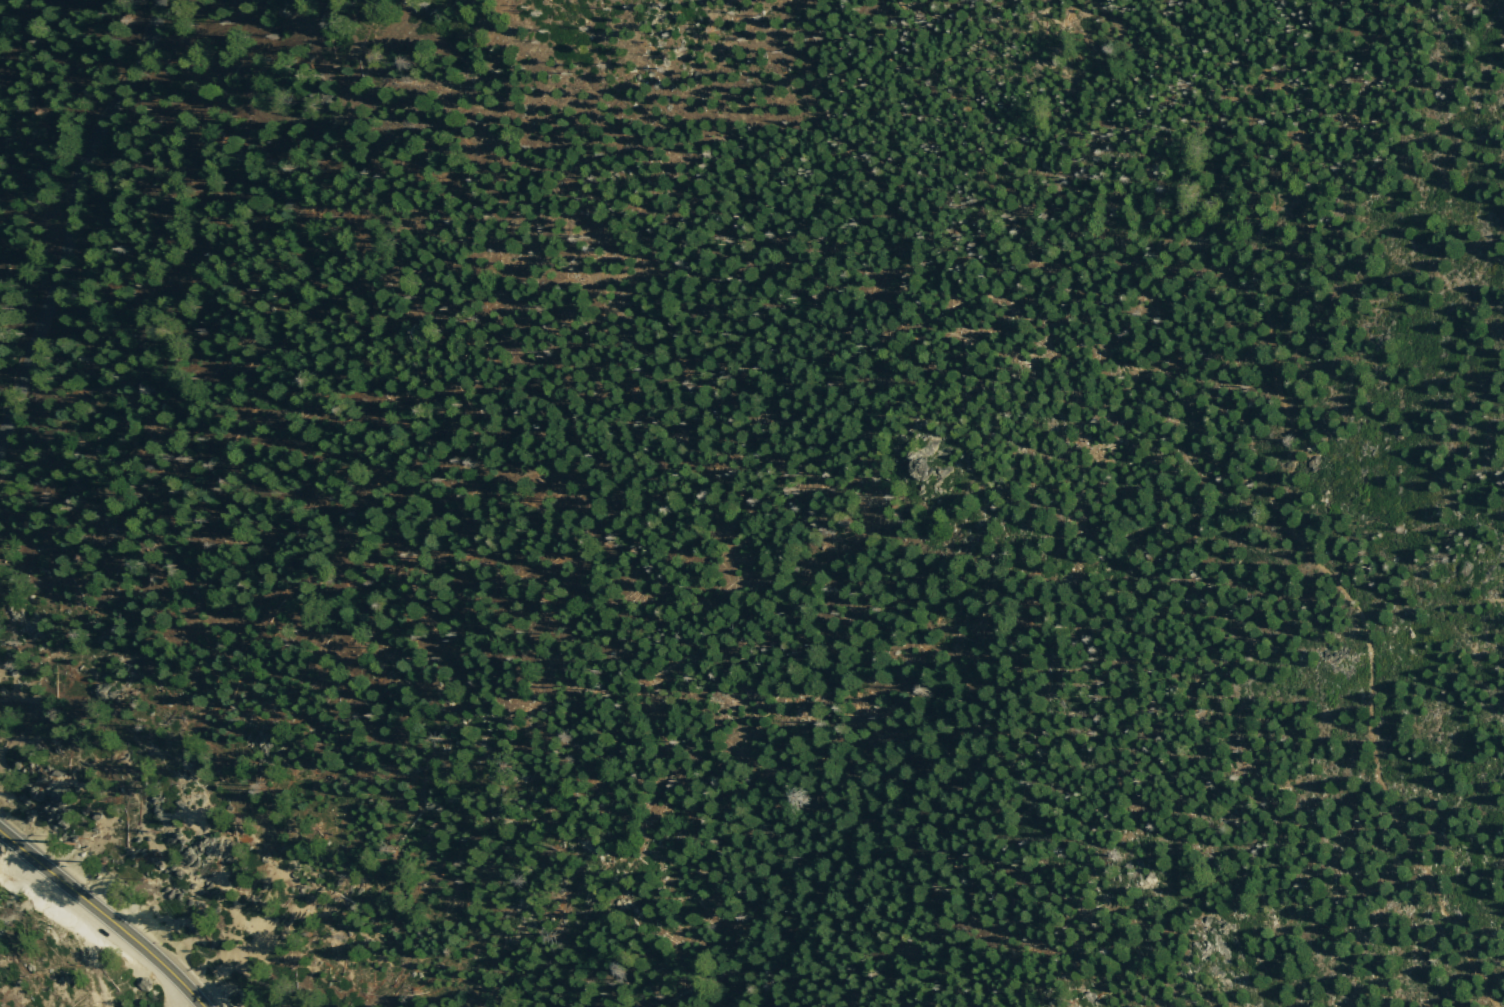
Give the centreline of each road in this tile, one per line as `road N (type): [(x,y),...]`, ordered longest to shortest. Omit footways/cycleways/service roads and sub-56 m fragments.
road 1 (residential): [(0,438),(64,251),(78,174),(138,70),(155,0)]
road 2 (primary): [(203,1006),(157,959),(0,832)]

